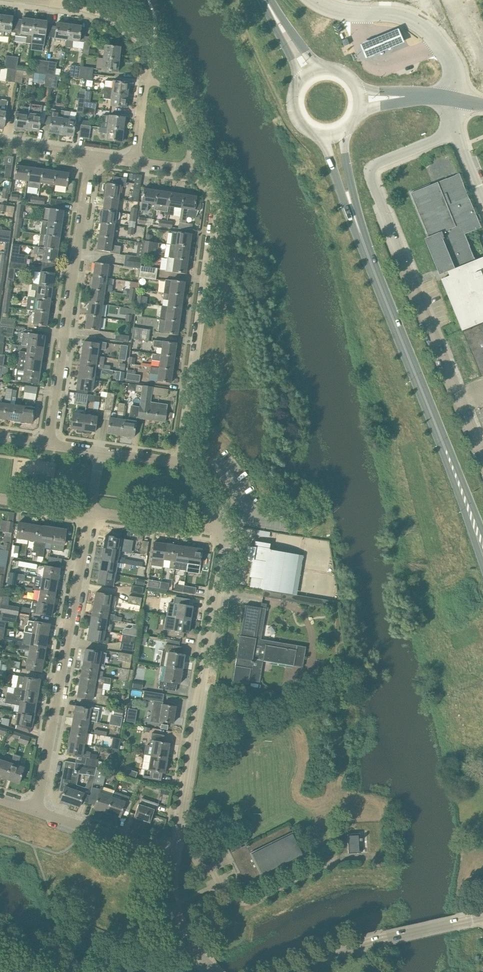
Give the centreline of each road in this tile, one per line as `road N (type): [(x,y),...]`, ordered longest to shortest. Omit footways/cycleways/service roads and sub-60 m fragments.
road 1 (unclassified): [(482,456),(370,173),(455,132)]
road 2 (unclassified): [(171,853),(220,528)]
road 3 (residential): [(37,813),(90,509)]
road 4 (unclassified): [(179,461),(213,213),(210,187),(192,170)]
road 5 (residential): [(48,445),(91,155)]
road 6 (primary): [(444,444),(354,213)]
road 7 (unclassified): [(458,100),(455,64),(421,24),(316,0)]
road 8 (unclassified): [(294,971),(355,946),(482,917)]
road 9 (residential): [(171,853),(37,813)]
road 10 (unclassified): [(213,971),(176,923),(168,896),(171,853)]
road 11 (residential): [(220,528),(90,509)]
road 12 (primary): [(444,444),(482,564)]
road 13 (unclassified): [(160,75),(124,22),(65,5)]

